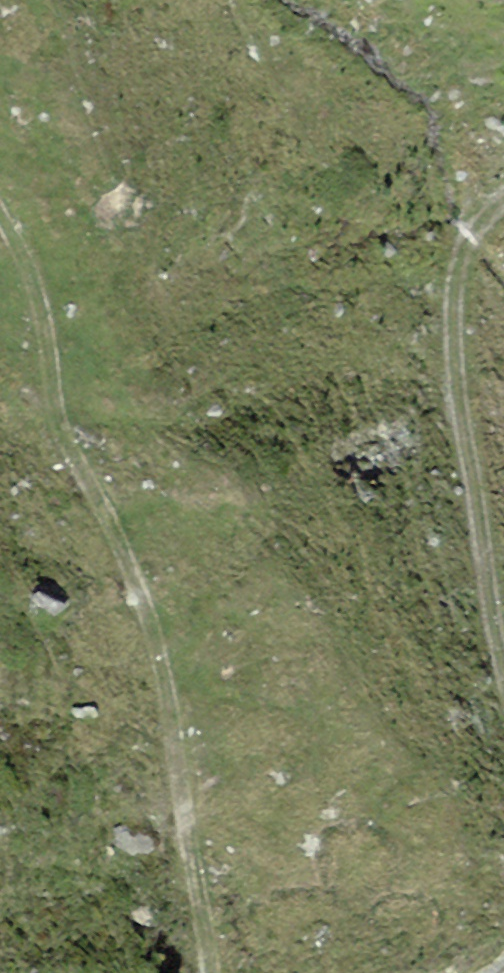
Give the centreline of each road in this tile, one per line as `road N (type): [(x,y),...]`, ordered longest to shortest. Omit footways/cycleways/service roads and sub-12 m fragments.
road 1 (track): [(0,231),(52,339),(56,425),(118,550),(187,828),(211,972)]
road 2 (track): [(503,688),(472,536),(454,332),(461,255),(503,203)]

